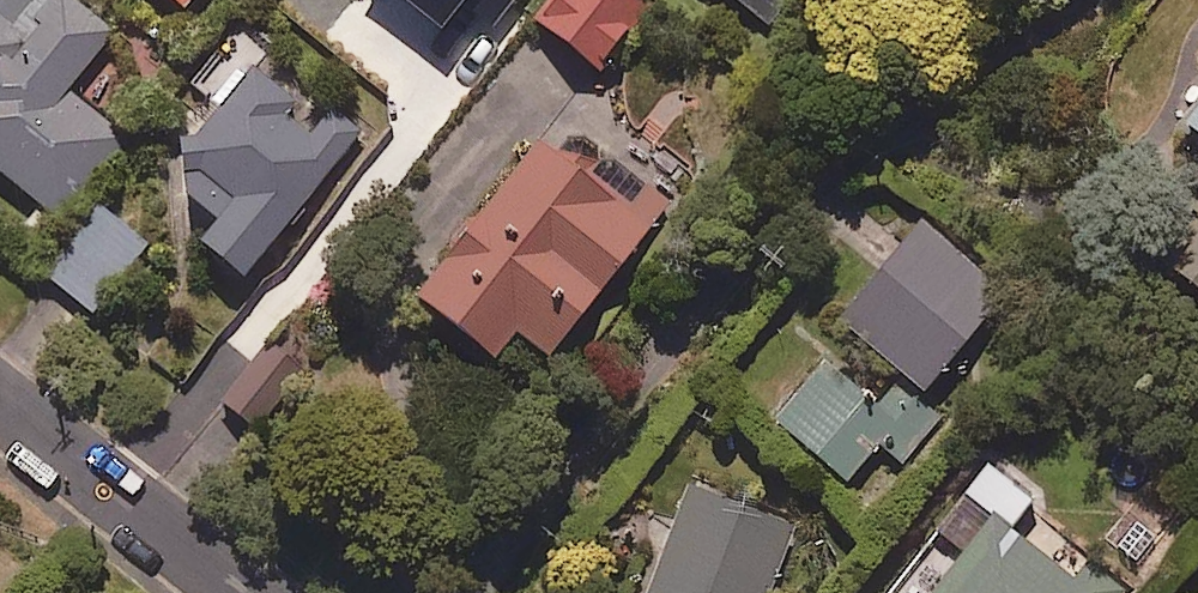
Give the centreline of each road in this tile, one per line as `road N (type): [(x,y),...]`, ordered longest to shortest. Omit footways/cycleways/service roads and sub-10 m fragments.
road 1 (residential): [(242,592),(0,402)]

